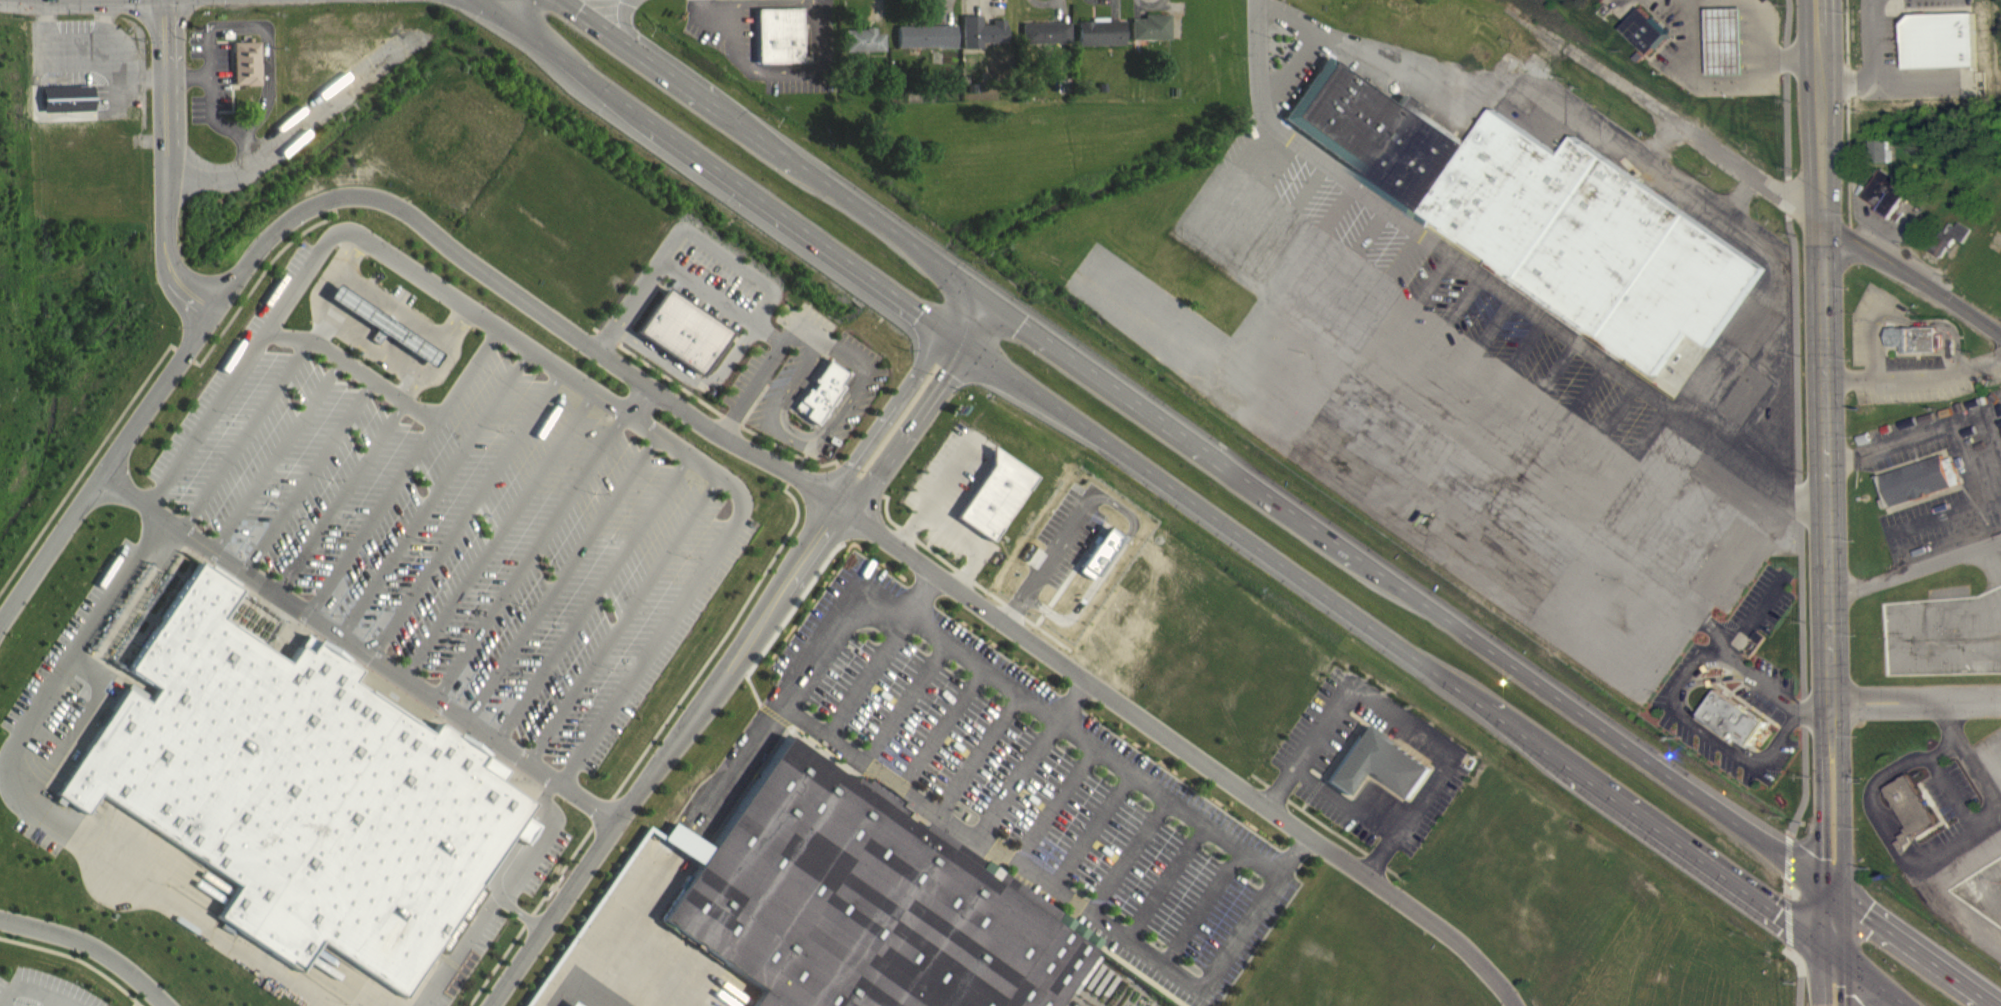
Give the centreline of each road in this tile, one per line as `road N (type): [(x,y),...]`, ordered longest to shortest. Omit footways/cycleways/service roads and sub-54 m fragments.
road 1 (primary): [(1996,1005),(990,296)]
road 2 (primary): [(961,338),(1833,954)]
road 3 (residential): [(1519,1005),(1456,939),(844,507)]
road 4 (residential): [(844,507),(706,427),(376,196),(330,198),(294,214),(214,309)]
road 5 (primary): [(1821,220),(1833,954)]
road 6 (primary): [(481,0),(961,338)]
road 7 (primary): [(990,296),(573,0)]
road 8 (residential): [(620,824),(844,507)]
road 9 (residential): [(214,309),(178,276),(166,239),(163,0)]
road 10 (residential): [(492,1005),(620,824)]
road 11 (primary): [(1820,0),(1821,220)]
road 12 (residential): [(1821,220),(2000,334)]
road 13 (residential): [(844,507),(961,338)]
road 14 (residential): [(214,309),(107,477)]
road 15 (residential): [(0,920),(108,957),(162,1005)]
road 16 (residential): [(107,477),(0,629)]
road 17 (residential): [(1681,127),(1821,220)]

